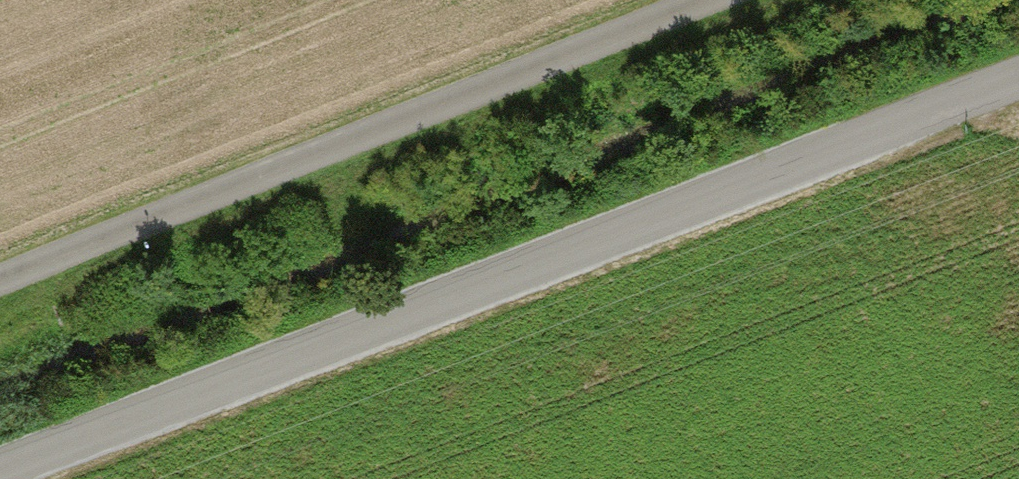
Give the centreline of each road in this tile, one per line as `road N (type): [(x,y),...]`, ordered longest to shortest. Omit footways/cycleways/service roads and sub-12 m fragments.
road 1 (unclassified): [(1018,78),(0,469)]
road 2 (track): [(0,284),(720,0)]

